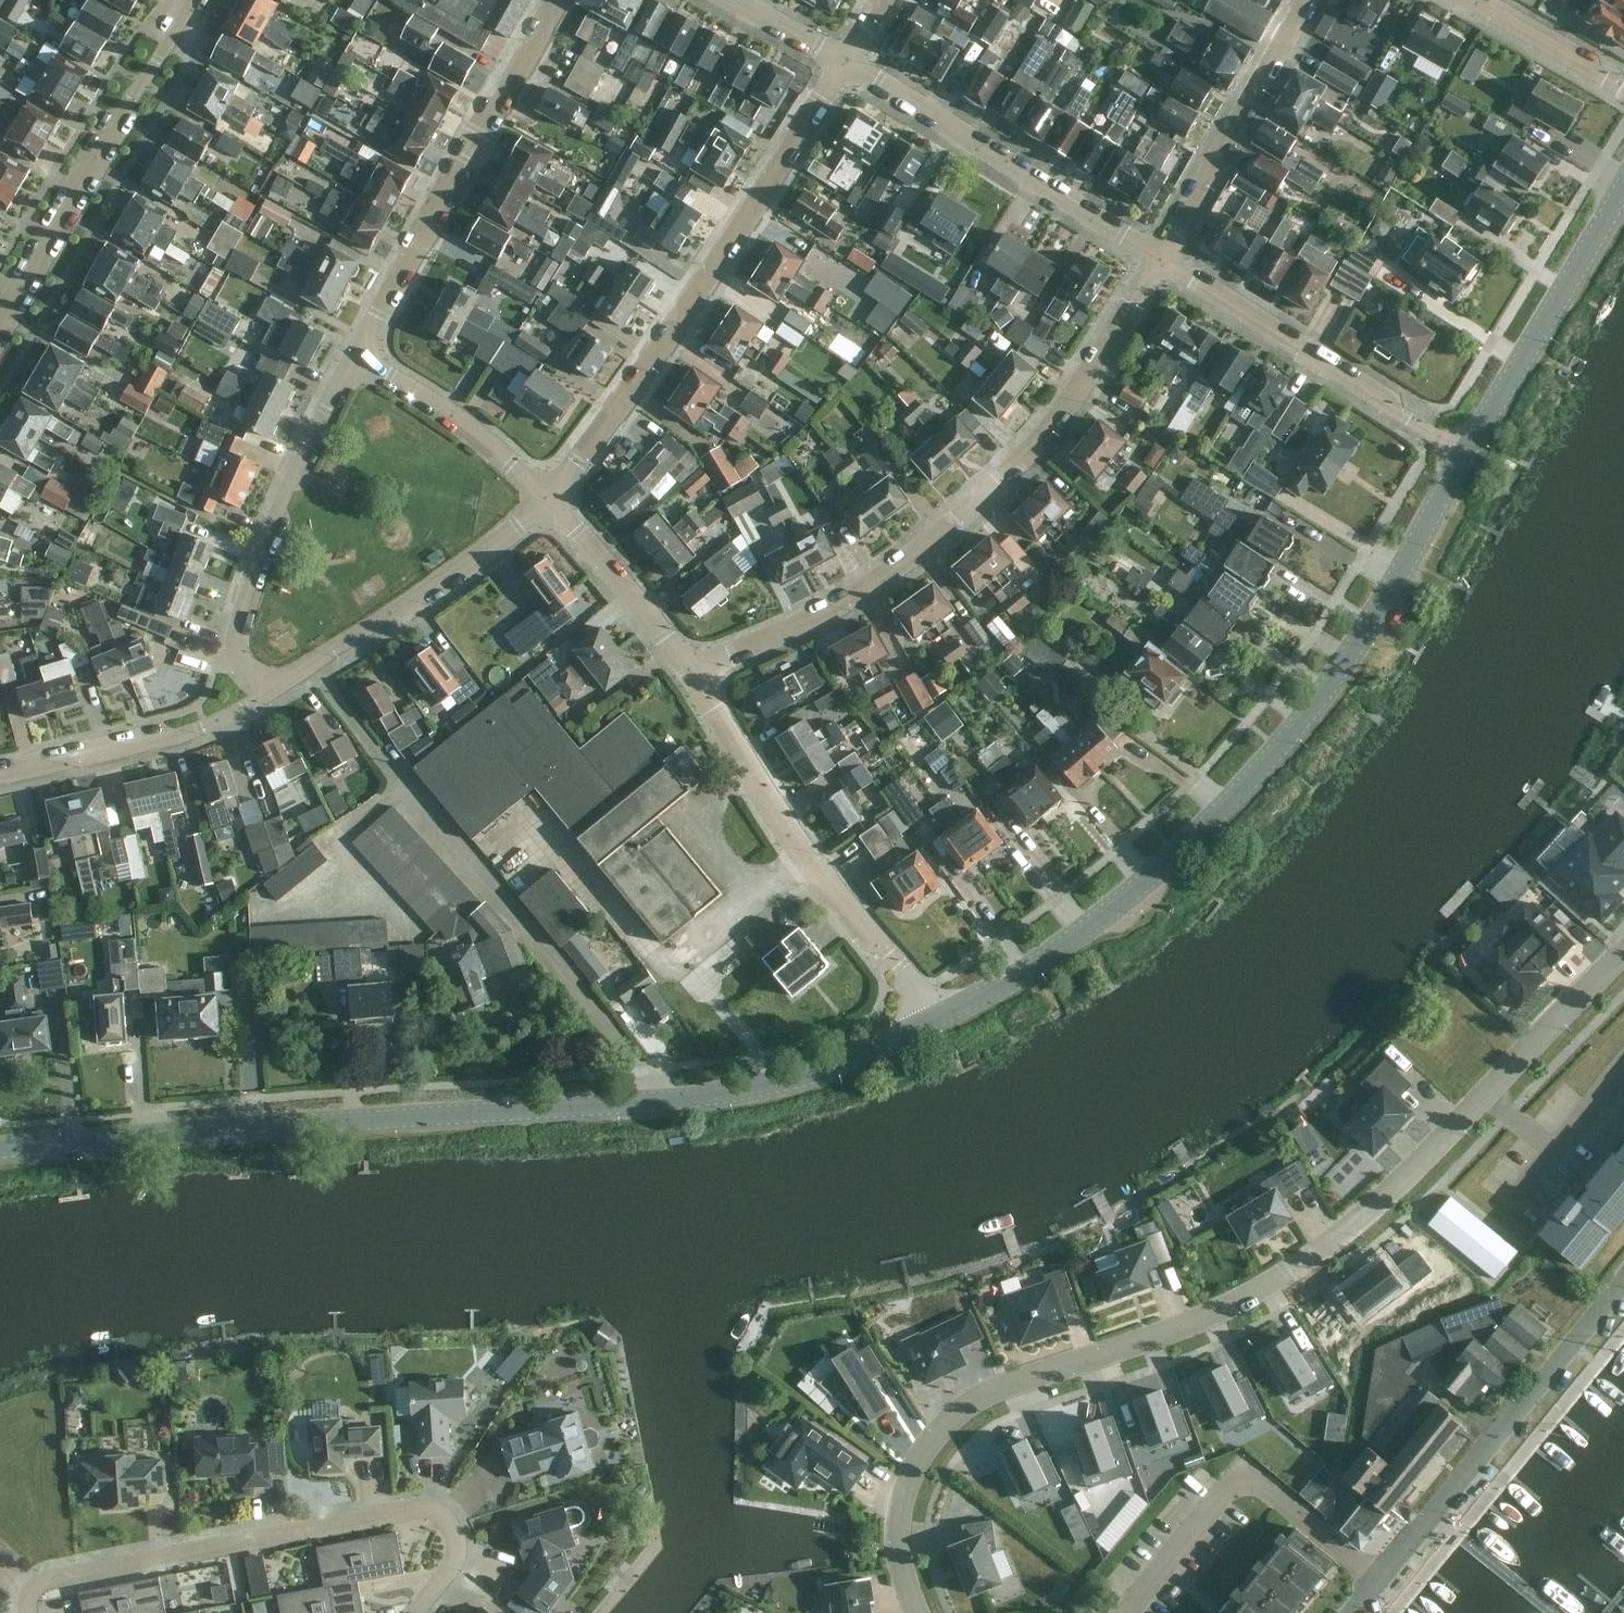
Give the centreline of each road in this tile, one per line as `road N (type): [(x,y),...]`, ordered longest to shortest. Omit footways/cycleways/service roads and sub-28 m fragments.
road 1 (residential): [(0,1153),(161,1134),(609,1105),(800,1077),(875,1055),(938,1021)]
road 2 (residential): [(918,1612),(896,1559),(895,1503),(926,1439),(978,1396),(1198,1325),(1293,1271),(1408,1176),(1518,1059)]
road 3 (residential): [(938,1021),(1028,967),(1139,884),(1296,733),(1458,450)]
road 4 (residential): [(1158,264),(1039,438),(976,496),(863,590),(689,669)]
road 5 (residential): [(848,61),(699,289),(545,498)]
road 6 (residential): [(30,1612),(32,1591),(43,1579),(418,1509),(448,1526),(454,1544),(438,1579)]
road 7 (residential): [(689,669),(812,865),(938,1021)]
road 8 (residential): [(1344,1612),(1623,1283)]
road 9 (residential): [(555,0),(360,349)]
road 10 (residential): [(360,349),(266,528),(234,633),(241,666),(272,688)]
road 11 (residential): [(192,0),(0,332)]
road 12 (residential): [(1158,264),(848,61)]
road 13 (residential): [(1458,450),(1158,264)]
road 14 (residential): [(272,688),(433,587),(545,498)]
road 15 (residential): [(1458,450),(1623,175)]
road 16 (residential): [(1158,264),(1308,0)]
road 17 (residential): [(0,775),(170,737),(272,688)]
road 18 (residential): [(360,349),(478,435),(545,498)]
road 19 (residential): [(545,498),(689,669)]
road 20 (residential): [(1623,99),(1460,0)]
road 21 (residential): [(1518,1059),(1623,953)]
road 22 (residential): [(734,0),(848,61)]

